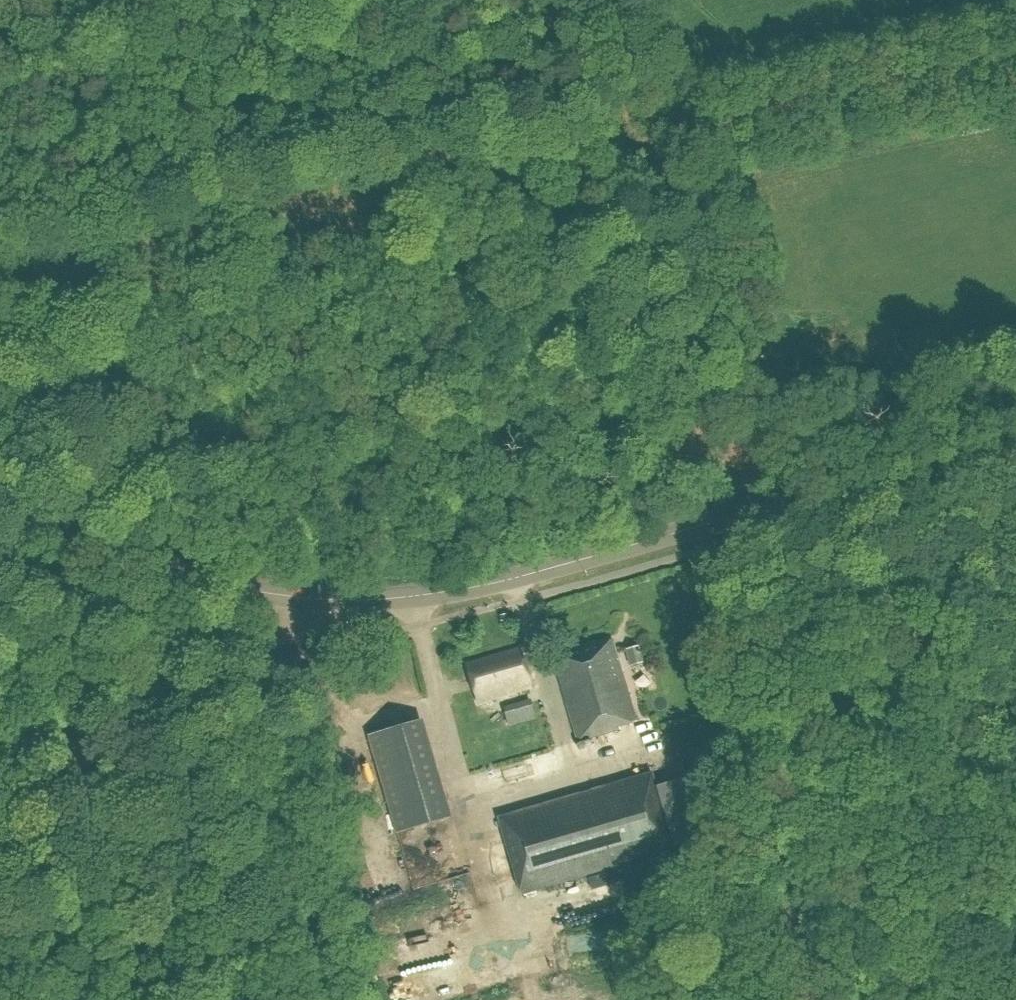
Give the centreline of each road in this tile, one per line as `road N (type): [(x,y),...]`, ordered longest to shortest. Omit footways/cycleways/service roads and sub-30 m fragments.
road 1 (tertiary): [(0,496),(35,522),(195,580),(324,600),(414,597),(741,516),(1015,434)]
road 2 (track): [(0,283),(658,131)]
road 3 (track): [(746,537),(644,134)]
road 4 (track): [(658,131),(1015,53)]
road 5 (track): [(78,697),(91,854),(135,999)]
road 6 (track): [(243,638),(78,697),(0,762)]
road 7 (track): [(658,131),(622,0)]

